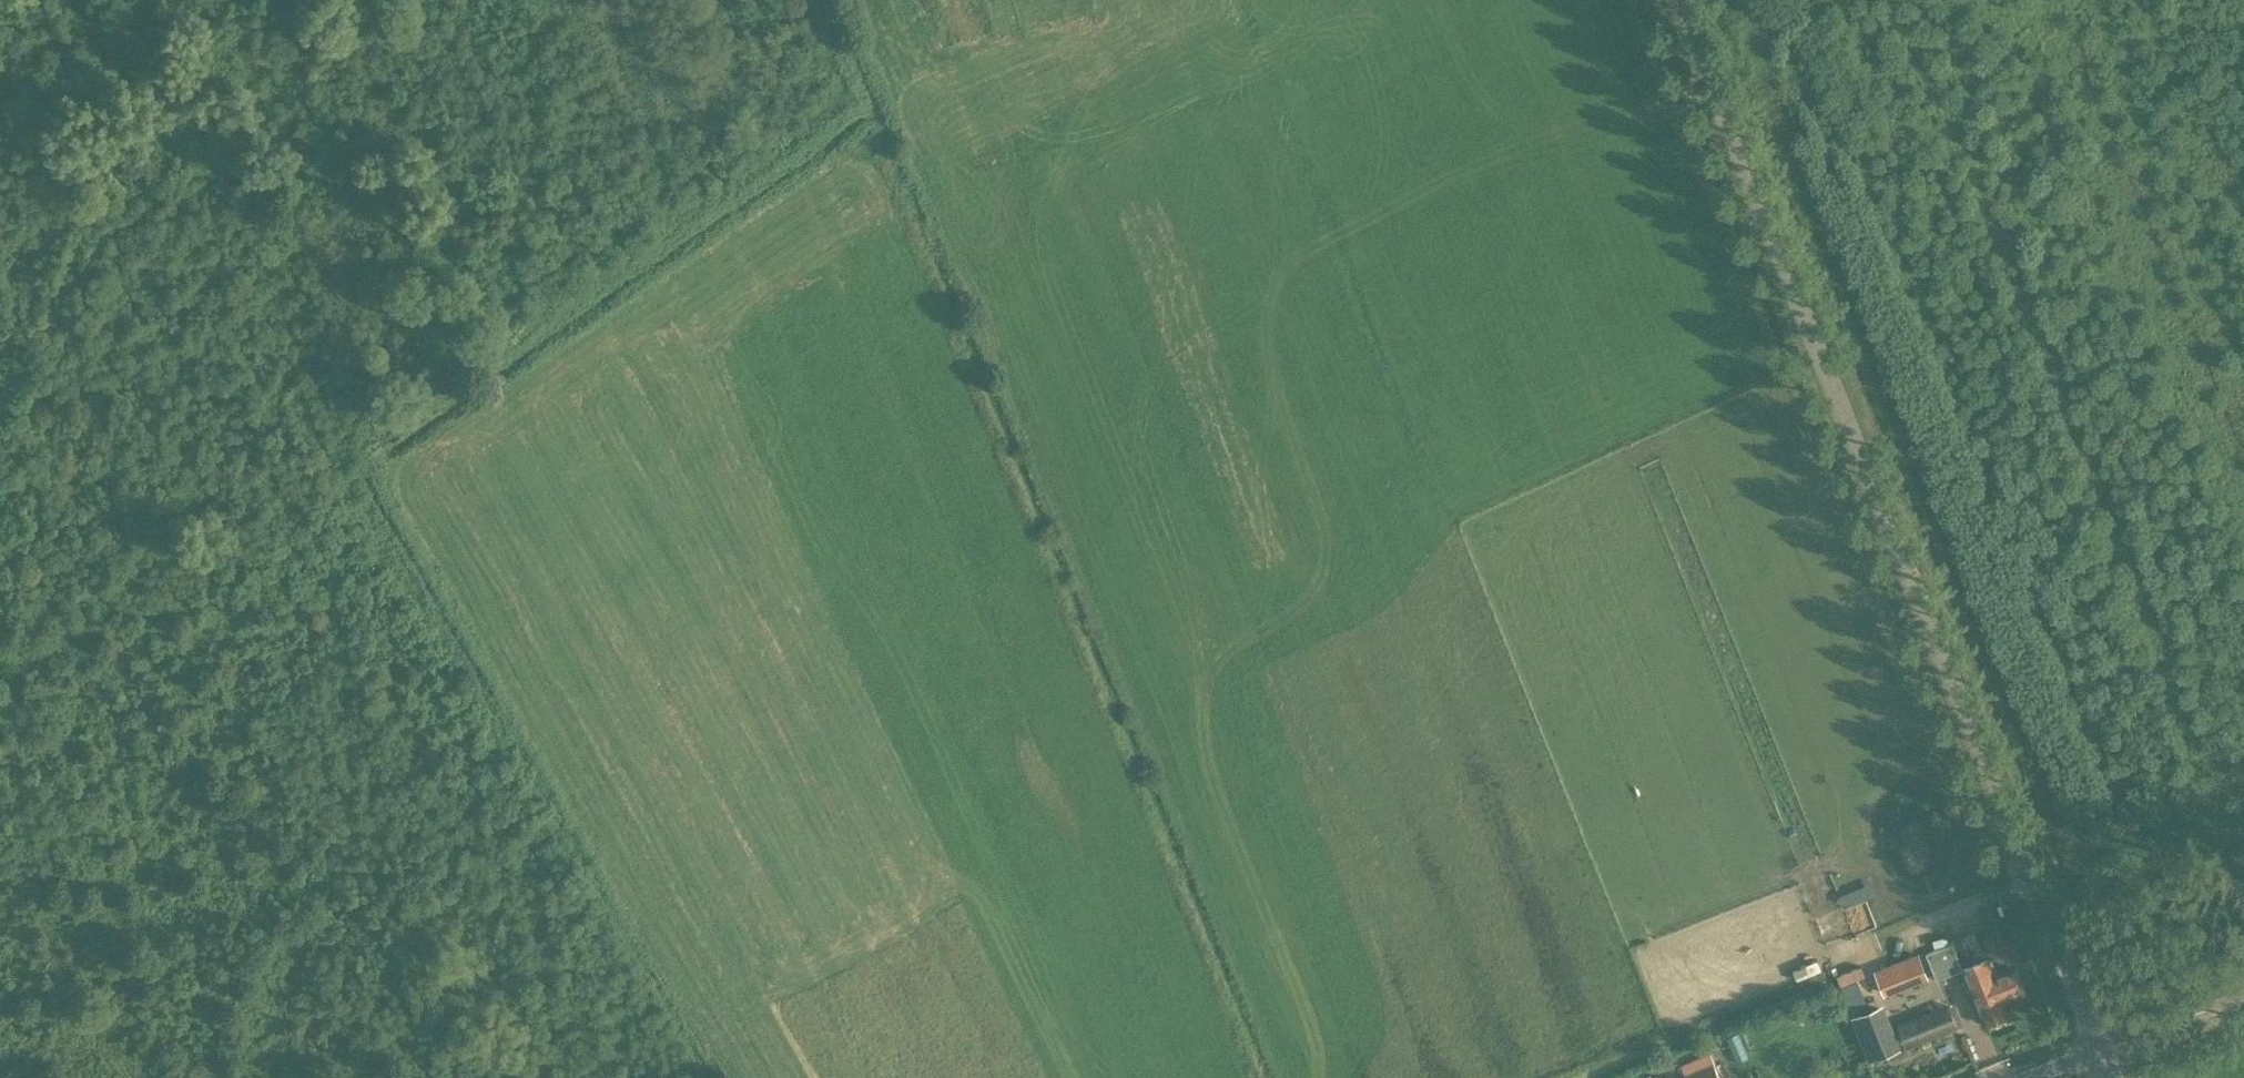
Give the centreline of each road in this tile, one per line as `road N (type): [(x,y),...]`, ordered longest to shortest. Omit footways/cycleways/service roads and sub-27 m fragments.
road 1 (unclassified): [(2106,1048),(1685,0)]
road 2 (unclassified): [(2106,1048),(2243,993)]

